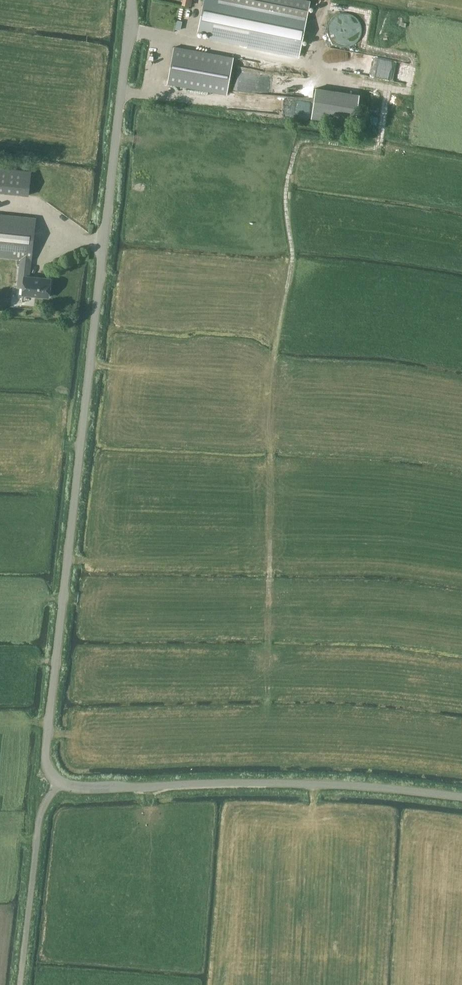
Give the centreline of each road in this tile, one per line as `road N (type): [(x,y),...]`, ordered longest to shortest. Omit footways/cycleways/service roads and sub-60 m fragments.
road 1 (unclassified): [(64,786),(48,757),(128,0)]
road 2 (unclassified): [(64,786),(461,797)]
road 3 (unclassified): [(20,984),(41,827),(64,786)]

